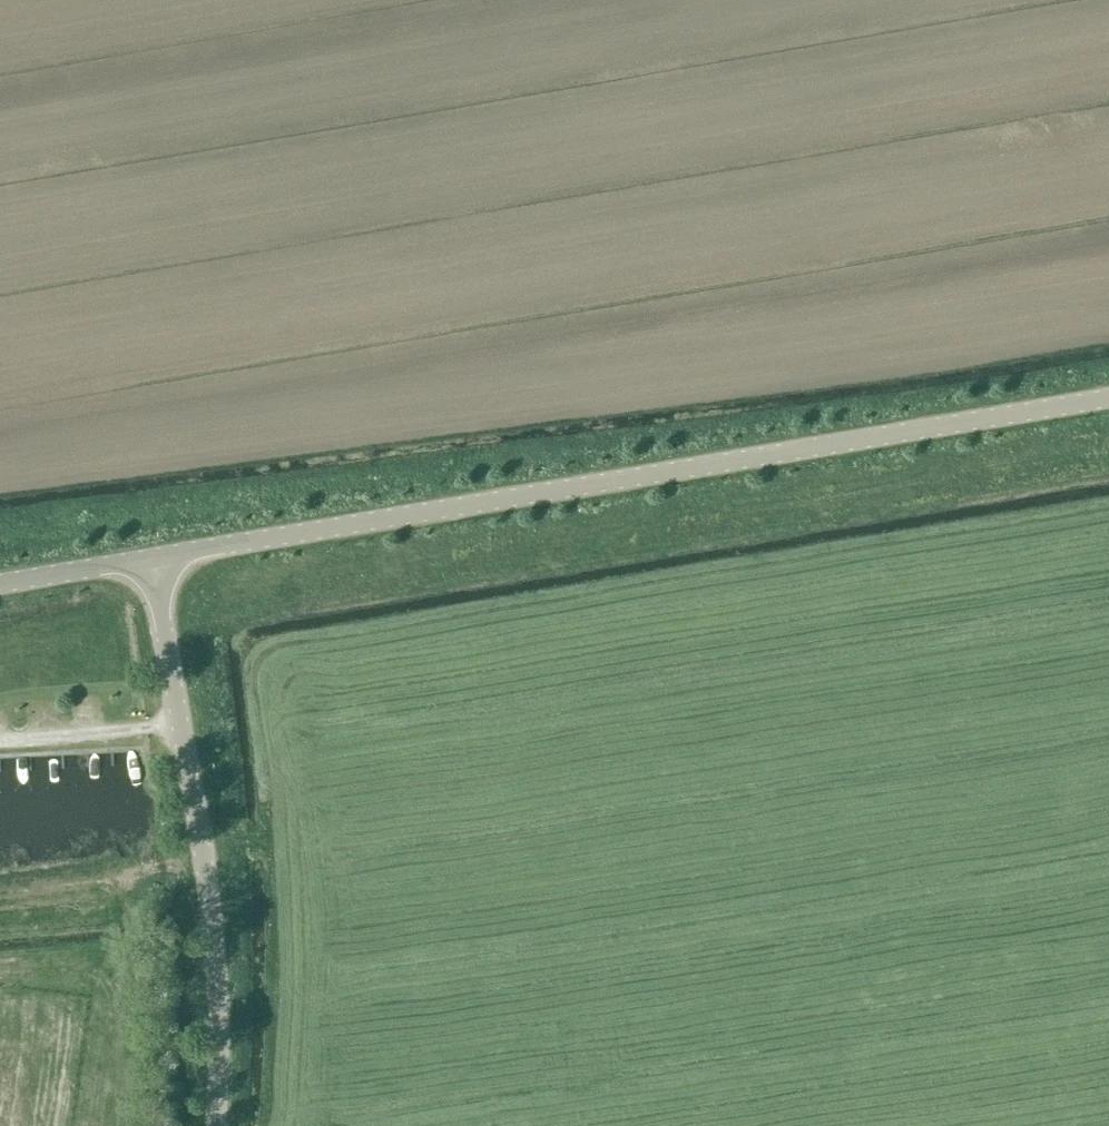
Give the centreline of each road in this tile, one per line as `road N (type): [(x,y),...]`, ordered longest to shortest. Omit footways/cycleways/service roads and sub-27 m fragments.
road 1 (tertiary): [(156,559),(1108,398)]
road 2 (tertiary): [(214,1125),(216,982),(156,559)]
road 3 (track): [(0,742),(182,725)]
road 4 (tertiary): [(0,586),(156,559)]

